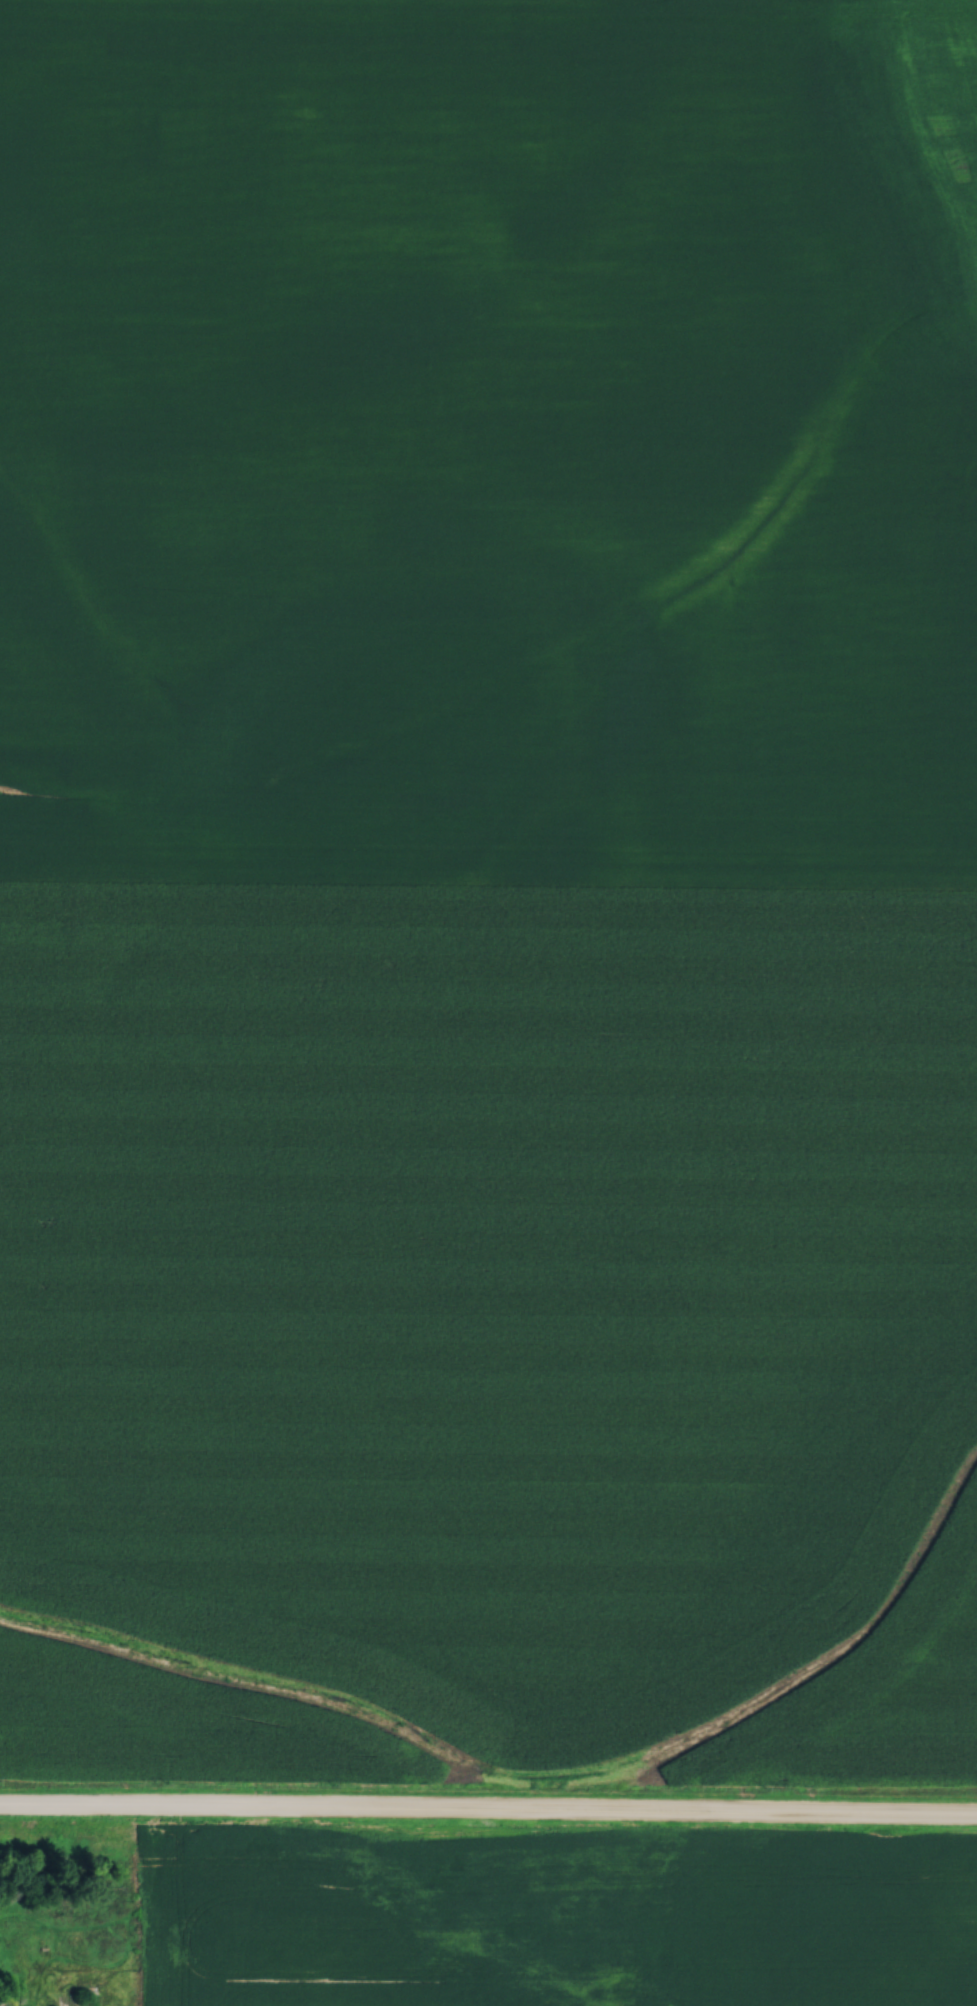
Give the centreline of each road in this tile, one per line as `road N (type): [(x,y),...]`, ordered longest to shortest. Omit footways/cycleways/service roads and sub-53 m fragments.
road 1 (tertiary): [(976,1812),(0,1802)]

